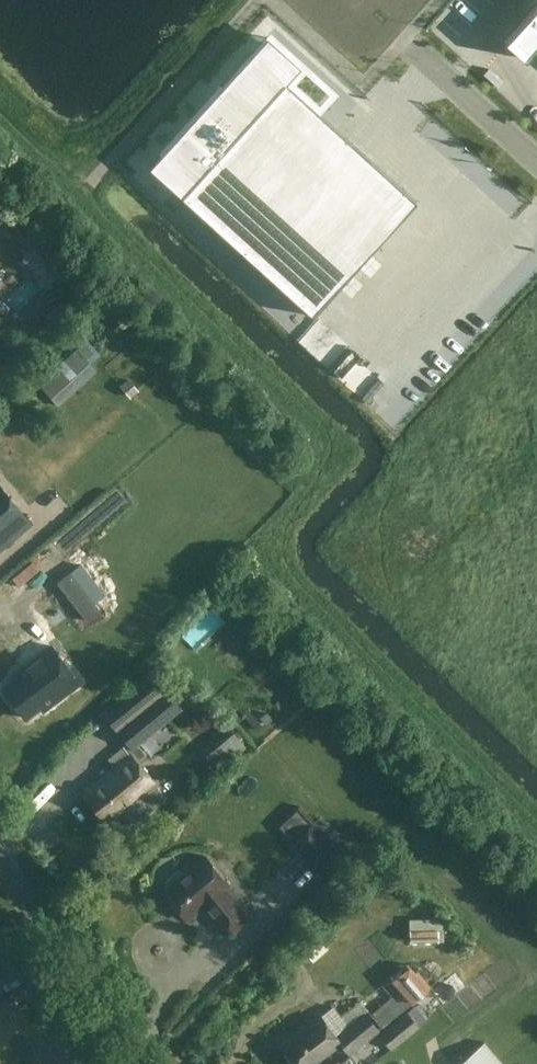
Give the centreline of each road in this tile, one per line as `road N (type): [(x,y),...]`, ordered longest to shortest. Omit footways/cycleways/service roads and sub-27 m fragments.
road 1 (unclassified): [(150,1063),(0,864)]
road 2 (unclassified): [(536,158),(405,37)]

